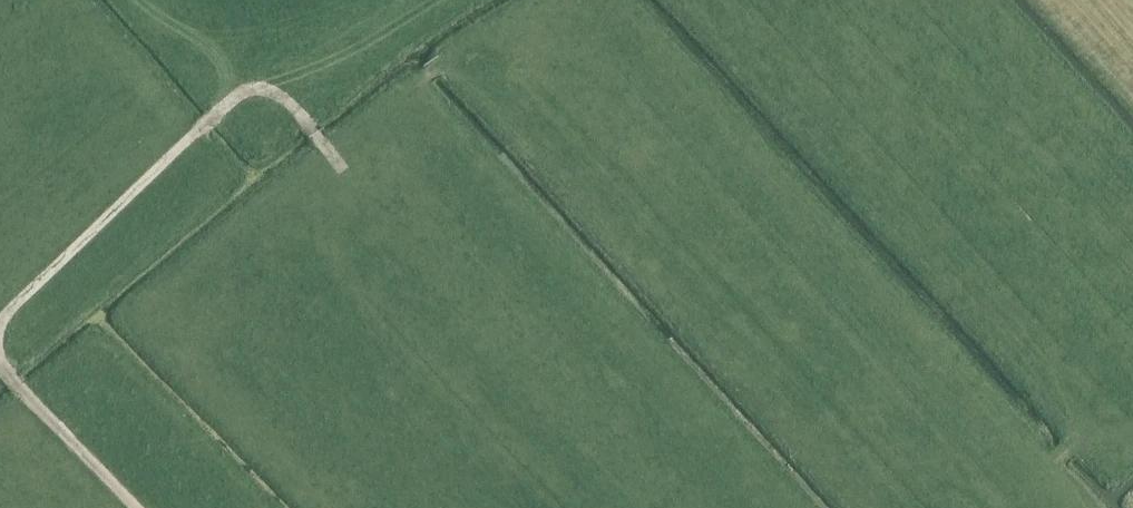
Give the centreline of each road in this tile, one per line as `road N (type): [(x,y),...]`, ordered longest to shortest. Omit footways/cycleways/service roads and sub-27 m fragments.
road 1 (track): [(0,326),(232,103),(263,91),(287,100),(346,172)]
road 2 (track): [(142,507),(0,363)]
road 3 (track): [(442,0),(263,91)]

